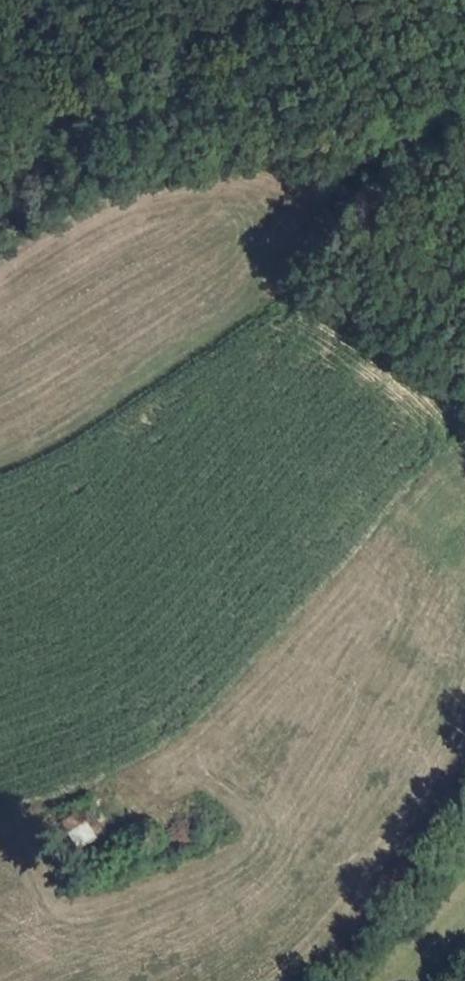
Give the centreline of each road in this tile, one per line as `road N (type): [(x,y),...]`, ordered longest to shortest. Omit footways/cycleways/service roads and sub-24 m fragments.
road 1 (track): [(0,212),(32,178),(46,145),(39,0)]

